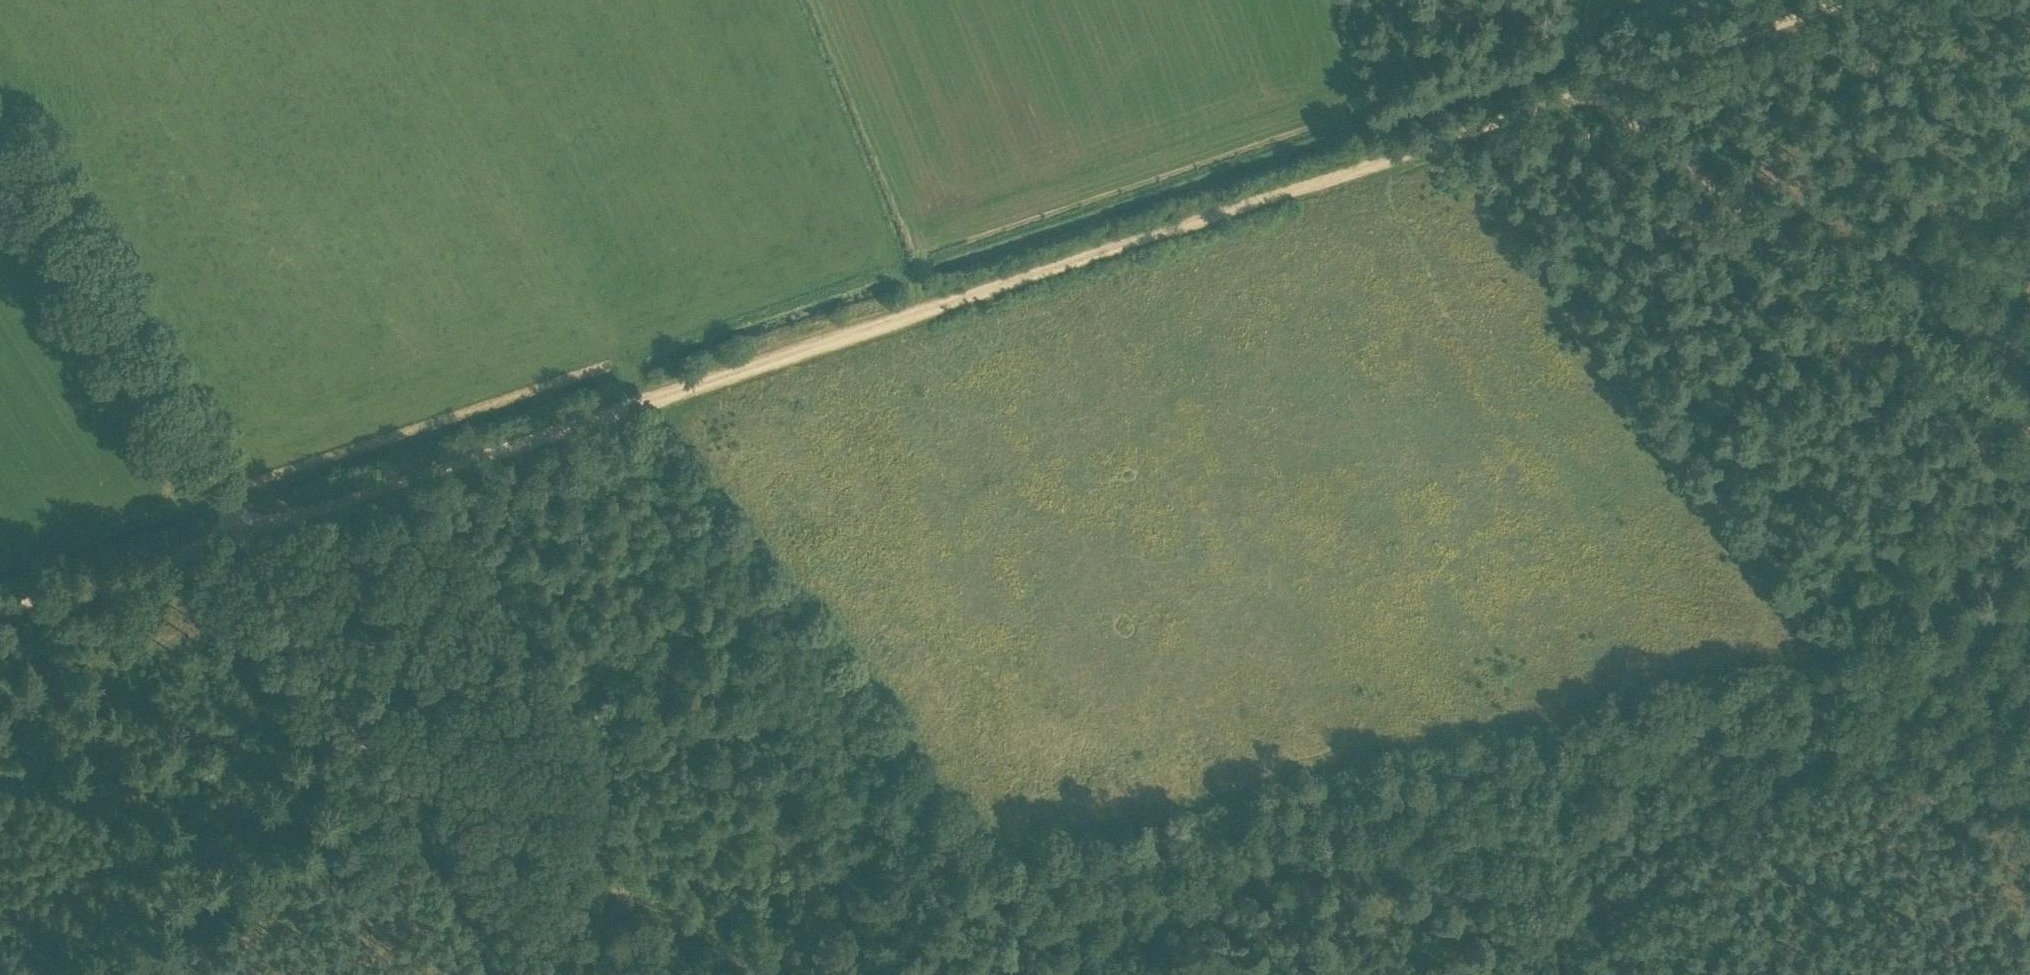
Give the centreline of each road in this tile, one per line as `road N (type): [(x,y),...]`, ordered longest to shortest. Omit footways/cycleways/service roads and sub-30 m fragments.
road 1 (track): [(1852,0),(251,532)]
road 2 (track): [(2029,416),(1594,84)]
road 3 (track): [(509,955),(251,532)]
road 4 (track): [(251,532),(0,113)]
road 5 (track): [(230,538),(0,605)]

